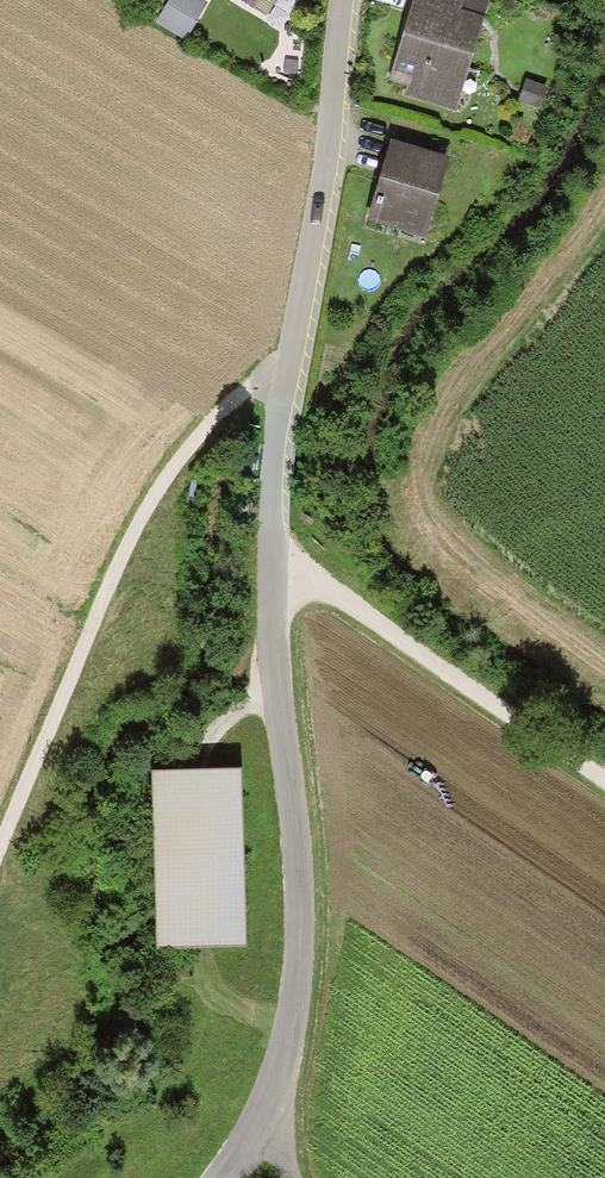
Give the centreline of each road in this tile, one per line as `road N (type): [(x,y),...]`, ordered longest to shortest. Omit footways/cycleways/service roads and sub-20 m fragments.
road 1 (unclassified): [(341,0),(323,182),(283,370),(264,573),(266,658),(295,848),(298,959),(264,1123),(222,1177)]
road 2 (track): [(283,370),(255,380),(195,433),(134,526),(0,844)]
road 3 (track): [(604,782),(305,579),(264,573)]

